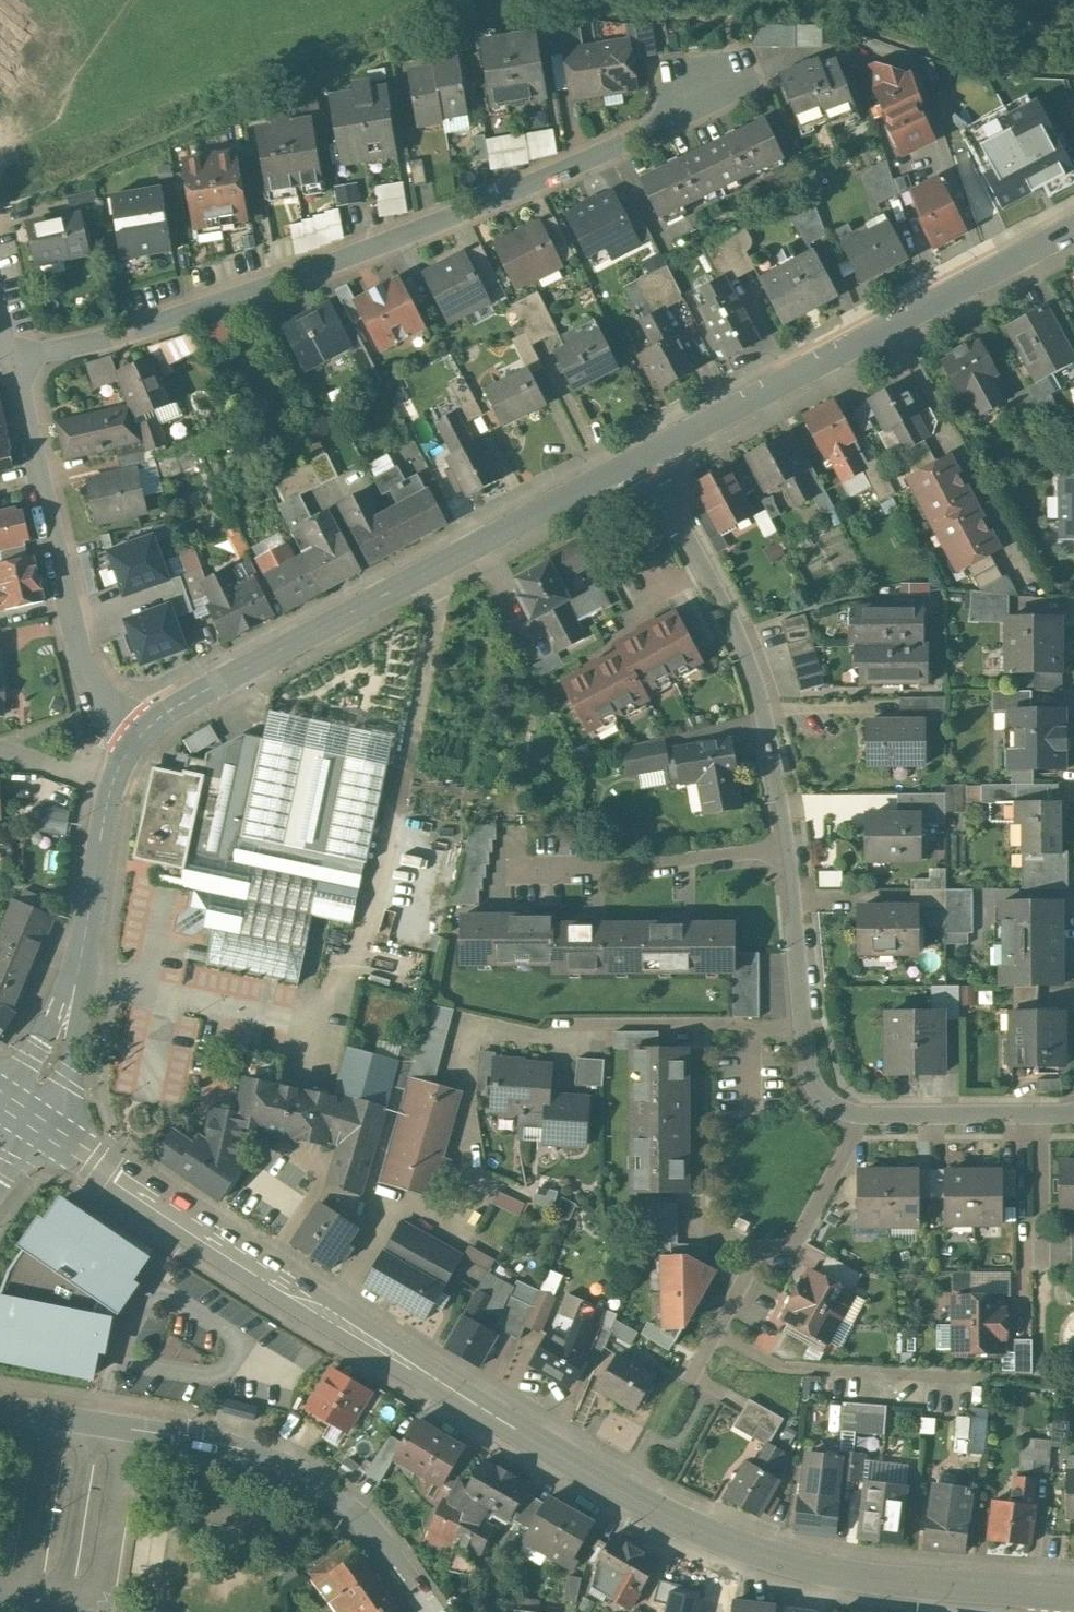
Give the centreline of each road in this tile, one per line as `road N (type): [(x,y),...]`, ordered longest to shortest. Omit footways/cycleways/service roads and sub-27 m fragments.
road 1 (secondary): [(15,1108),(322,1309),(617,1488),(711,1535),(865,1577),(1060,1593)]
road 2 (residential): [(641,457),(744,648),(764,715),(812,1081),(834,1106),(859,1116),(1073,1113)]
road 3 (residential): [(736,63),(643,134),(529,184),(167,319),(9,355)]
road 4 (tertiary): [(641,457),(140,733)]
road 5 (residential): [(0,1406),(188,1434),(277,1460),(341,1499),(435,1611)]
road 6 (tertiary): [(1073,228),(641,457)]
road 7 (residential): [(9,355),(78,647),(95,690),(140,733)]
road 8 (tertiary): [(114,782),(75,990),(52,1053),(15,1108)]

